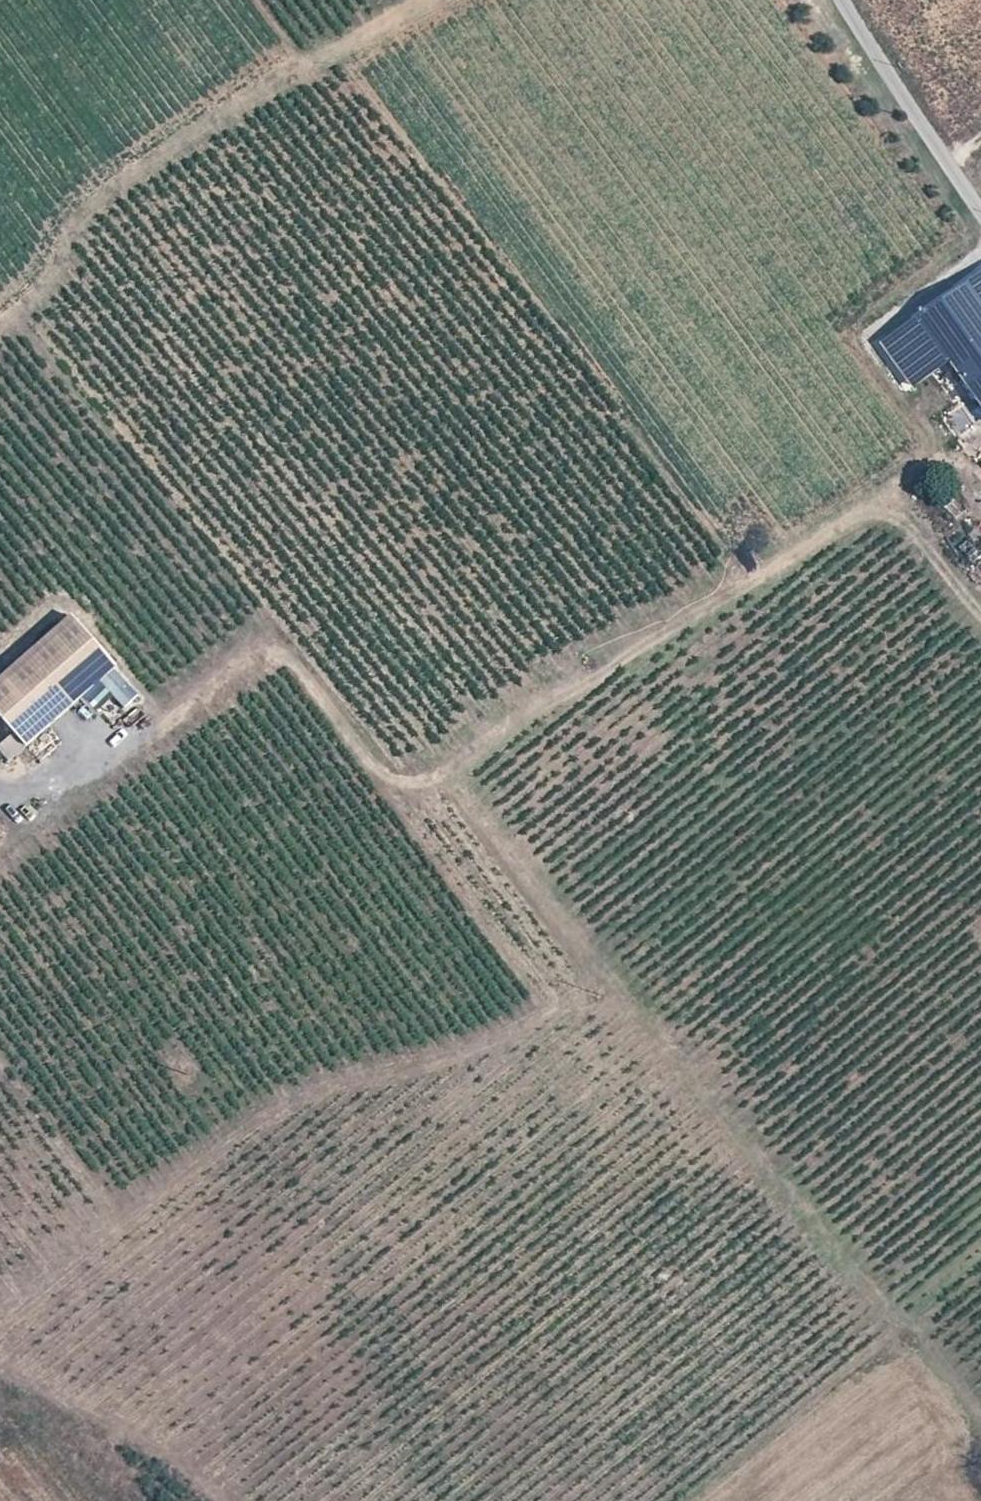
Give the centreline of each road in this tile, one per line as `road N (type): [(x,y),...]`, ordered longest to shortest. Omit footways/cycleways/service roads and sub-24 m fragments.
road 1 (track): [(980,610),(901,520),(861,514),(439,777),(377,775),(286,650),(248,658),(139,745),(0,801)]
road 2 (unclassified): [(980,214),(842,0)]
road 3 (track): [(181,1500),(112,1451),(0,1405)]

